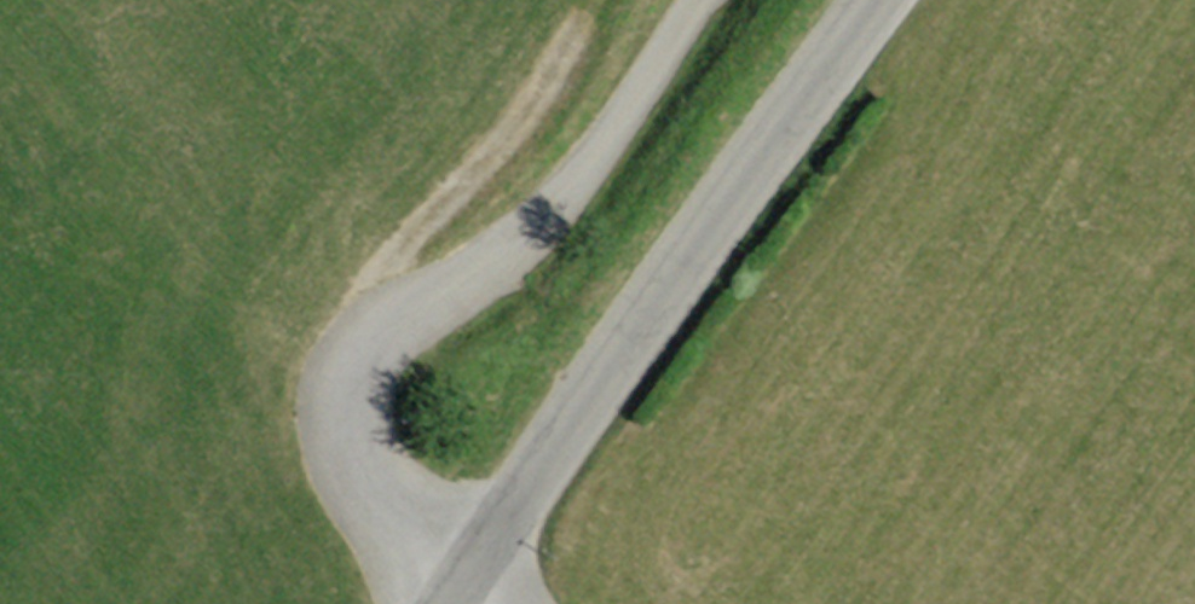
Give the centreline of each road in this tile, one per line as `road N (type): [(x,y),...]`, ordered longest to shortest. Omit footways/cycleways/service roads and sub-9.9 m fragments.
road 1 (unclassified): [(464,591),(378,513),(341,417),(400,330),(565,216),(713,0)]
road 2 (unclassified): [(875,0),(464,591)]

